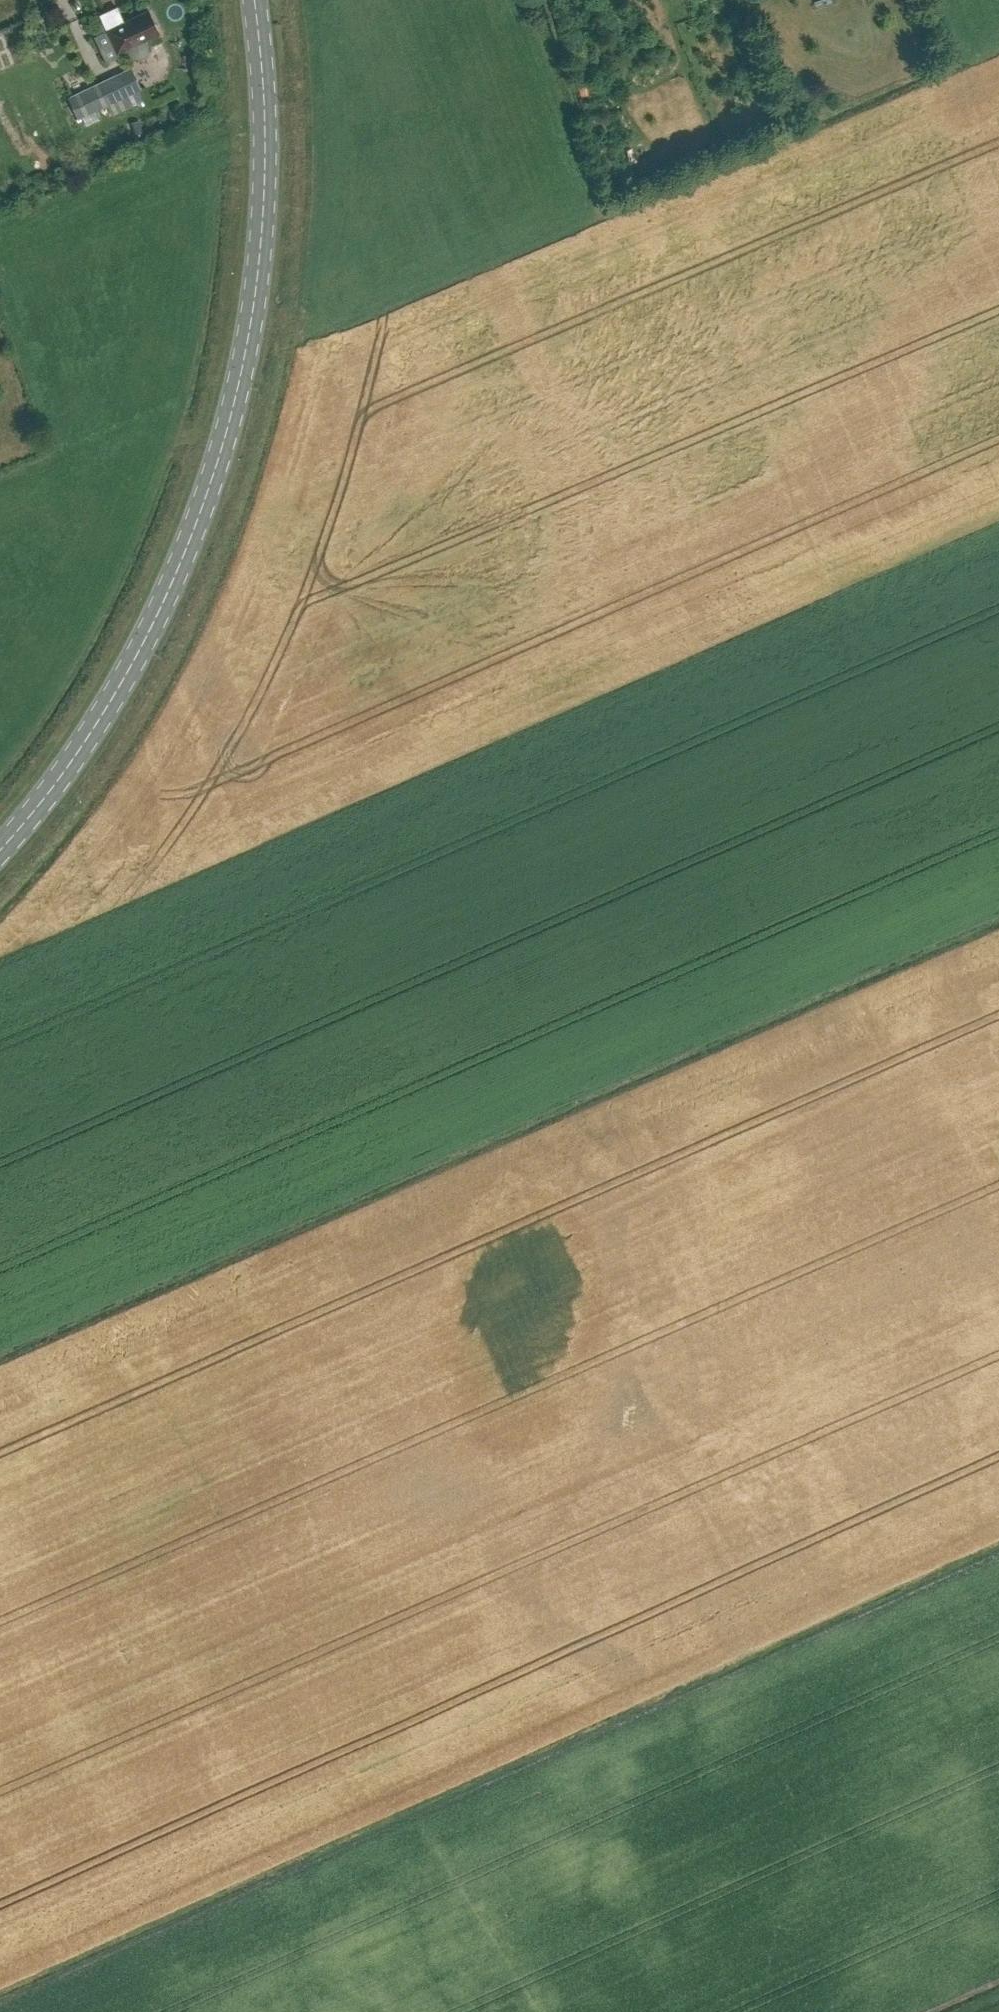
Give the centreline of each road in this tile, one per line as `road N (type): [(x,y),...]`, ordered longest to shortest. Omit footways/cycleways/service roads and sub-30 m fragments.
road 1 (tertiary): [(0,849),(57,780),(125,676),(189,544),(219,458),(243,368),(262,231),(265,133),(254,0)]

